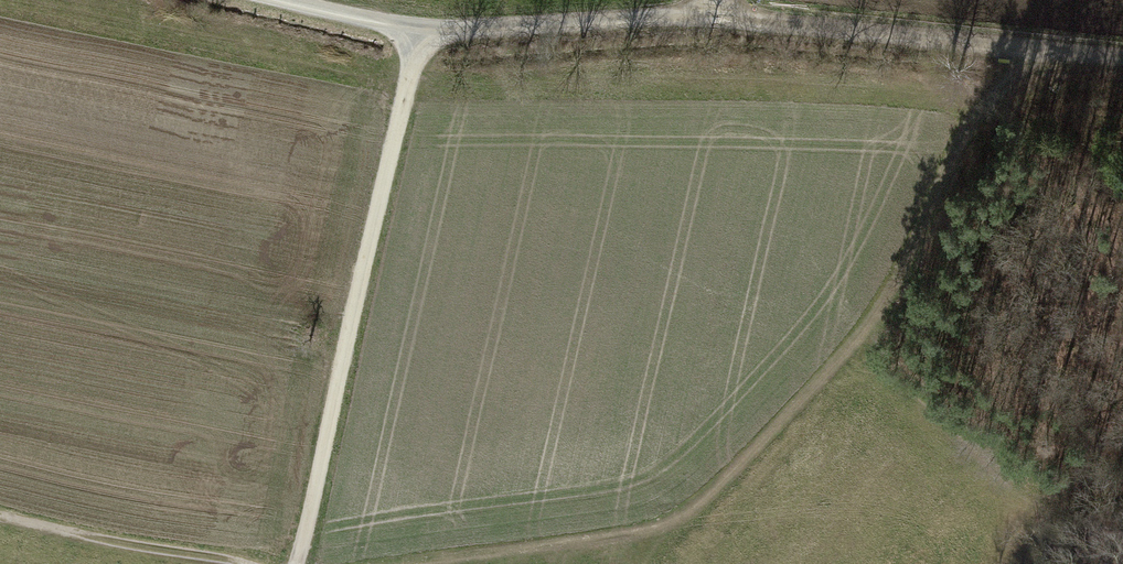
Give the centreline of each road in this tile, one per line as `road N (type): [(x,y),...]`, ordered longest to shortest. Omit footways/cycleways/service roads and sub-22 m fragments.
road 1 (track): [(398,563),(643,530),(705,501),(845,358),(903,278),(1004,85),(1037,51)]
road 2 (track): [(415,33),(296,563)]
road 3 (track): [(709,16),(1122,59)]
road 4 (track): [(709,16),(415,33)]
road 5 (track): [(0,513),(241,563)]
road 6 (track): [(415,33),(276,0)]

